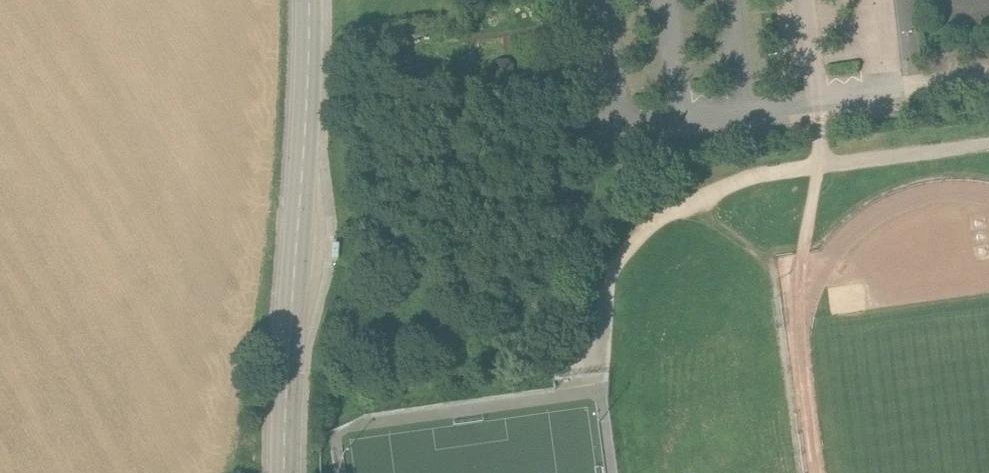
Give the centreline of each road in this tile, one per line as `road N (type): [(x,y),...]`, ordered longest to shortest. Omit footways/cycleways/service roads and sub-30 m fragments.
road 1 (unclassified): [(988,89),(612,129),(594,0)]
road 2 (tertiary): [(308,0),(285,472)]

